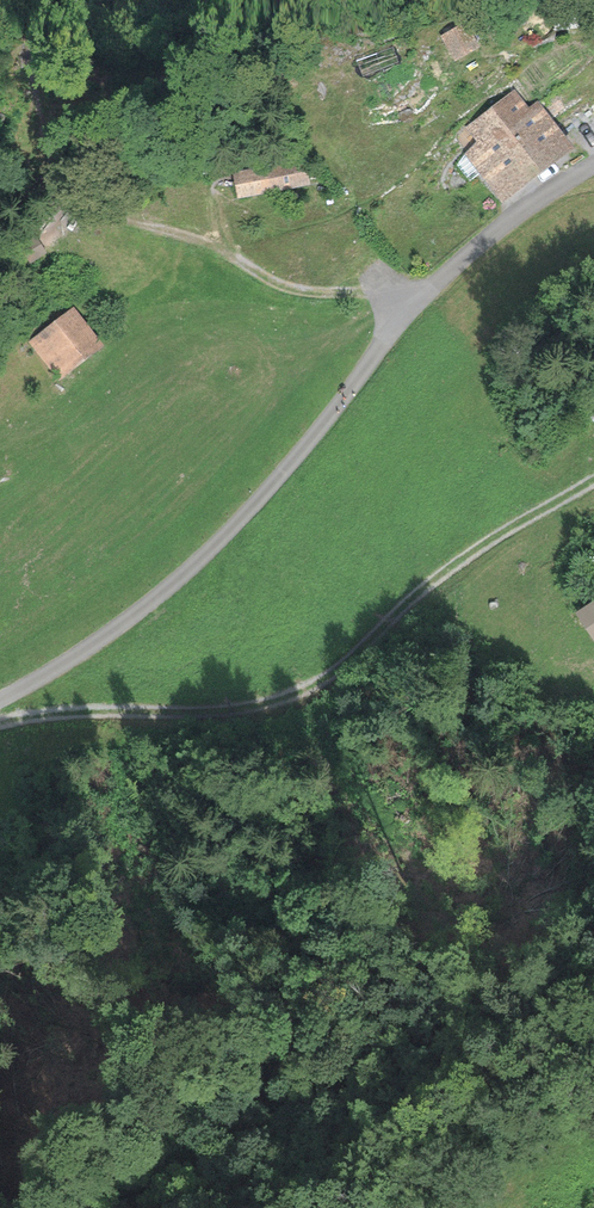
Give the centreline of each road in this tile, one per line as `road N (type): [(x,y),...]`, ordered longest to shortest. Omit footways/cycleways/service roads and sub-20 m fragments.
road 1 (unclassified): [(0,695),(145,611),(265,491),(411,299),(518,209),(593,167)]
road 2 (track): [(0,727),(52,716),(229,713),(297,693),(358,652),(512,520),(593,481)]
road 3 (trunk): [(593,665),(0,906)]
road 4 (track): [(411,299),(276,280),(168,224),(38,194)]

